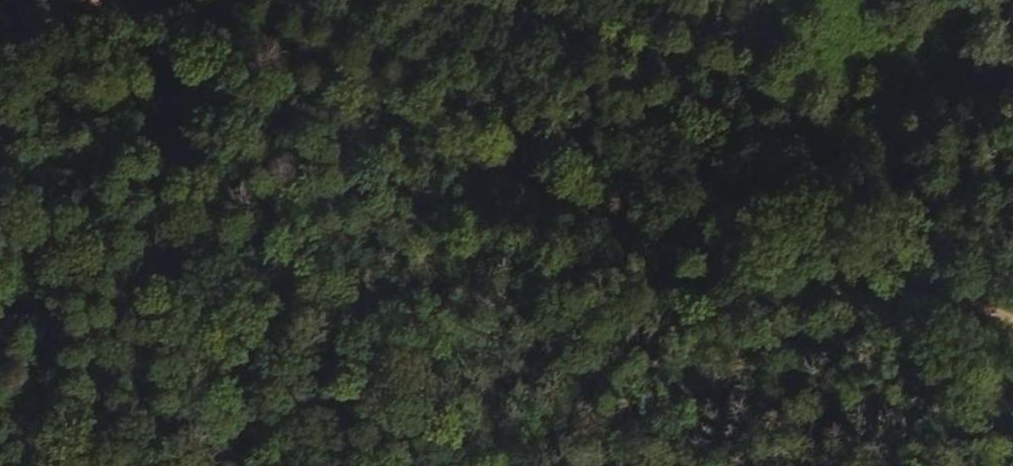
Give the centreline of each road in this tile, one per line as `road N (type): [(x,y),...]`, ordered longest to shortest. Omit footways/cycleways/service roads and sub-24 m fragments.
road 1 (track): [(1012,342),(669,239),(205,7)]
road 2 (track): [(393,465),(200,432),(0,385)]

